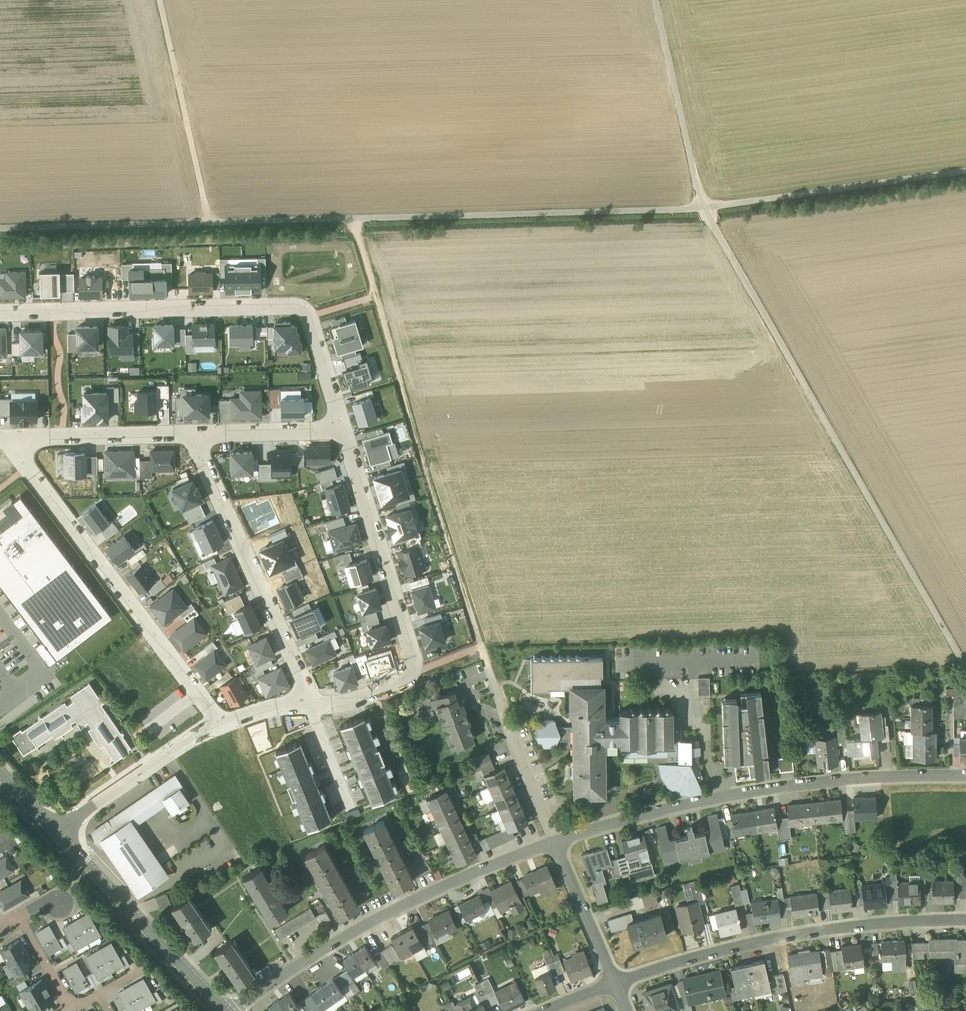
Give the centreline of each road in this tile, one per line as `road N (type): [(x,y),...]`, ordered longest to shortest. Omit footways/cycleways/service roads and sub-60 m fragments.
road 1 (track): [(0,228),(704,208)]
road 2 (track): [(704,208),(965,668)]
road 3 (residential): [(0,313),(298,310),(342,430)]
road 4 (residential): [(553,843),(721,796),(965,774)]
road 5 (residential): [(553,843),(429,475)]
road 6 (residential): [(231,1010),(427,896),(553,843)]
road 7 (residential): [(342,430),(414,657),(405,679),(355,700),(310,704)]
road 8 (residential): [(223,724),(4,437)]
road 9 (residential): [(614,983),(789,936),(965,919)]
road 10 (residential): [(310,704),(193,433)]
road 11 (track): [(429,475),(351,218)]
road 12 (track): [(704,208),(965,171)]
road 13 (tertiary): [(226,1010),(54,830)]
road 14 (track): [(159,0),(210,223)]
road 15 (track): [(704,208),(654,0)]
road 16 (residential): [(4,437),(193,433)]
road 17 (residential): [(614,983),(553,843)]
road 18 (residential): [(193,433),(342,430)]
road 19 (residential): [(54,830),(169,754)]

